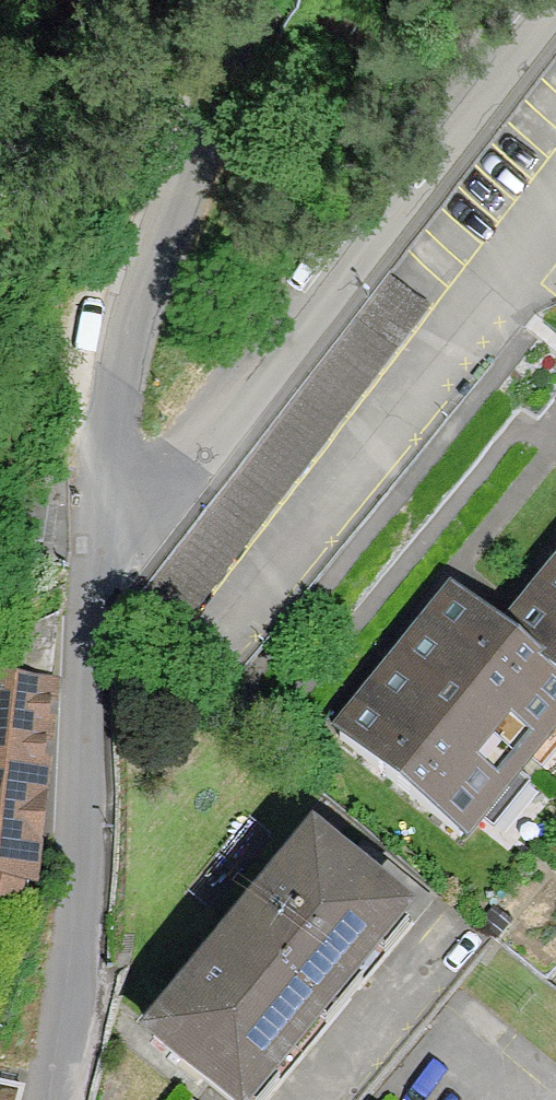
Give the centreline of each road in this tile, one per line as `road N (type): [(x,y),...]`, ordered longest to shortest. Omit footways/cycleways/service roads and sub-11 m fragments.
road 1 (residential): [(555,6),(255,393),(98,557)]
road 2 (residential): [(98,557),(133,325),(198,164),(279,0)]
road 3 (residential): [(60,1099),(82,971),(98,557)]

